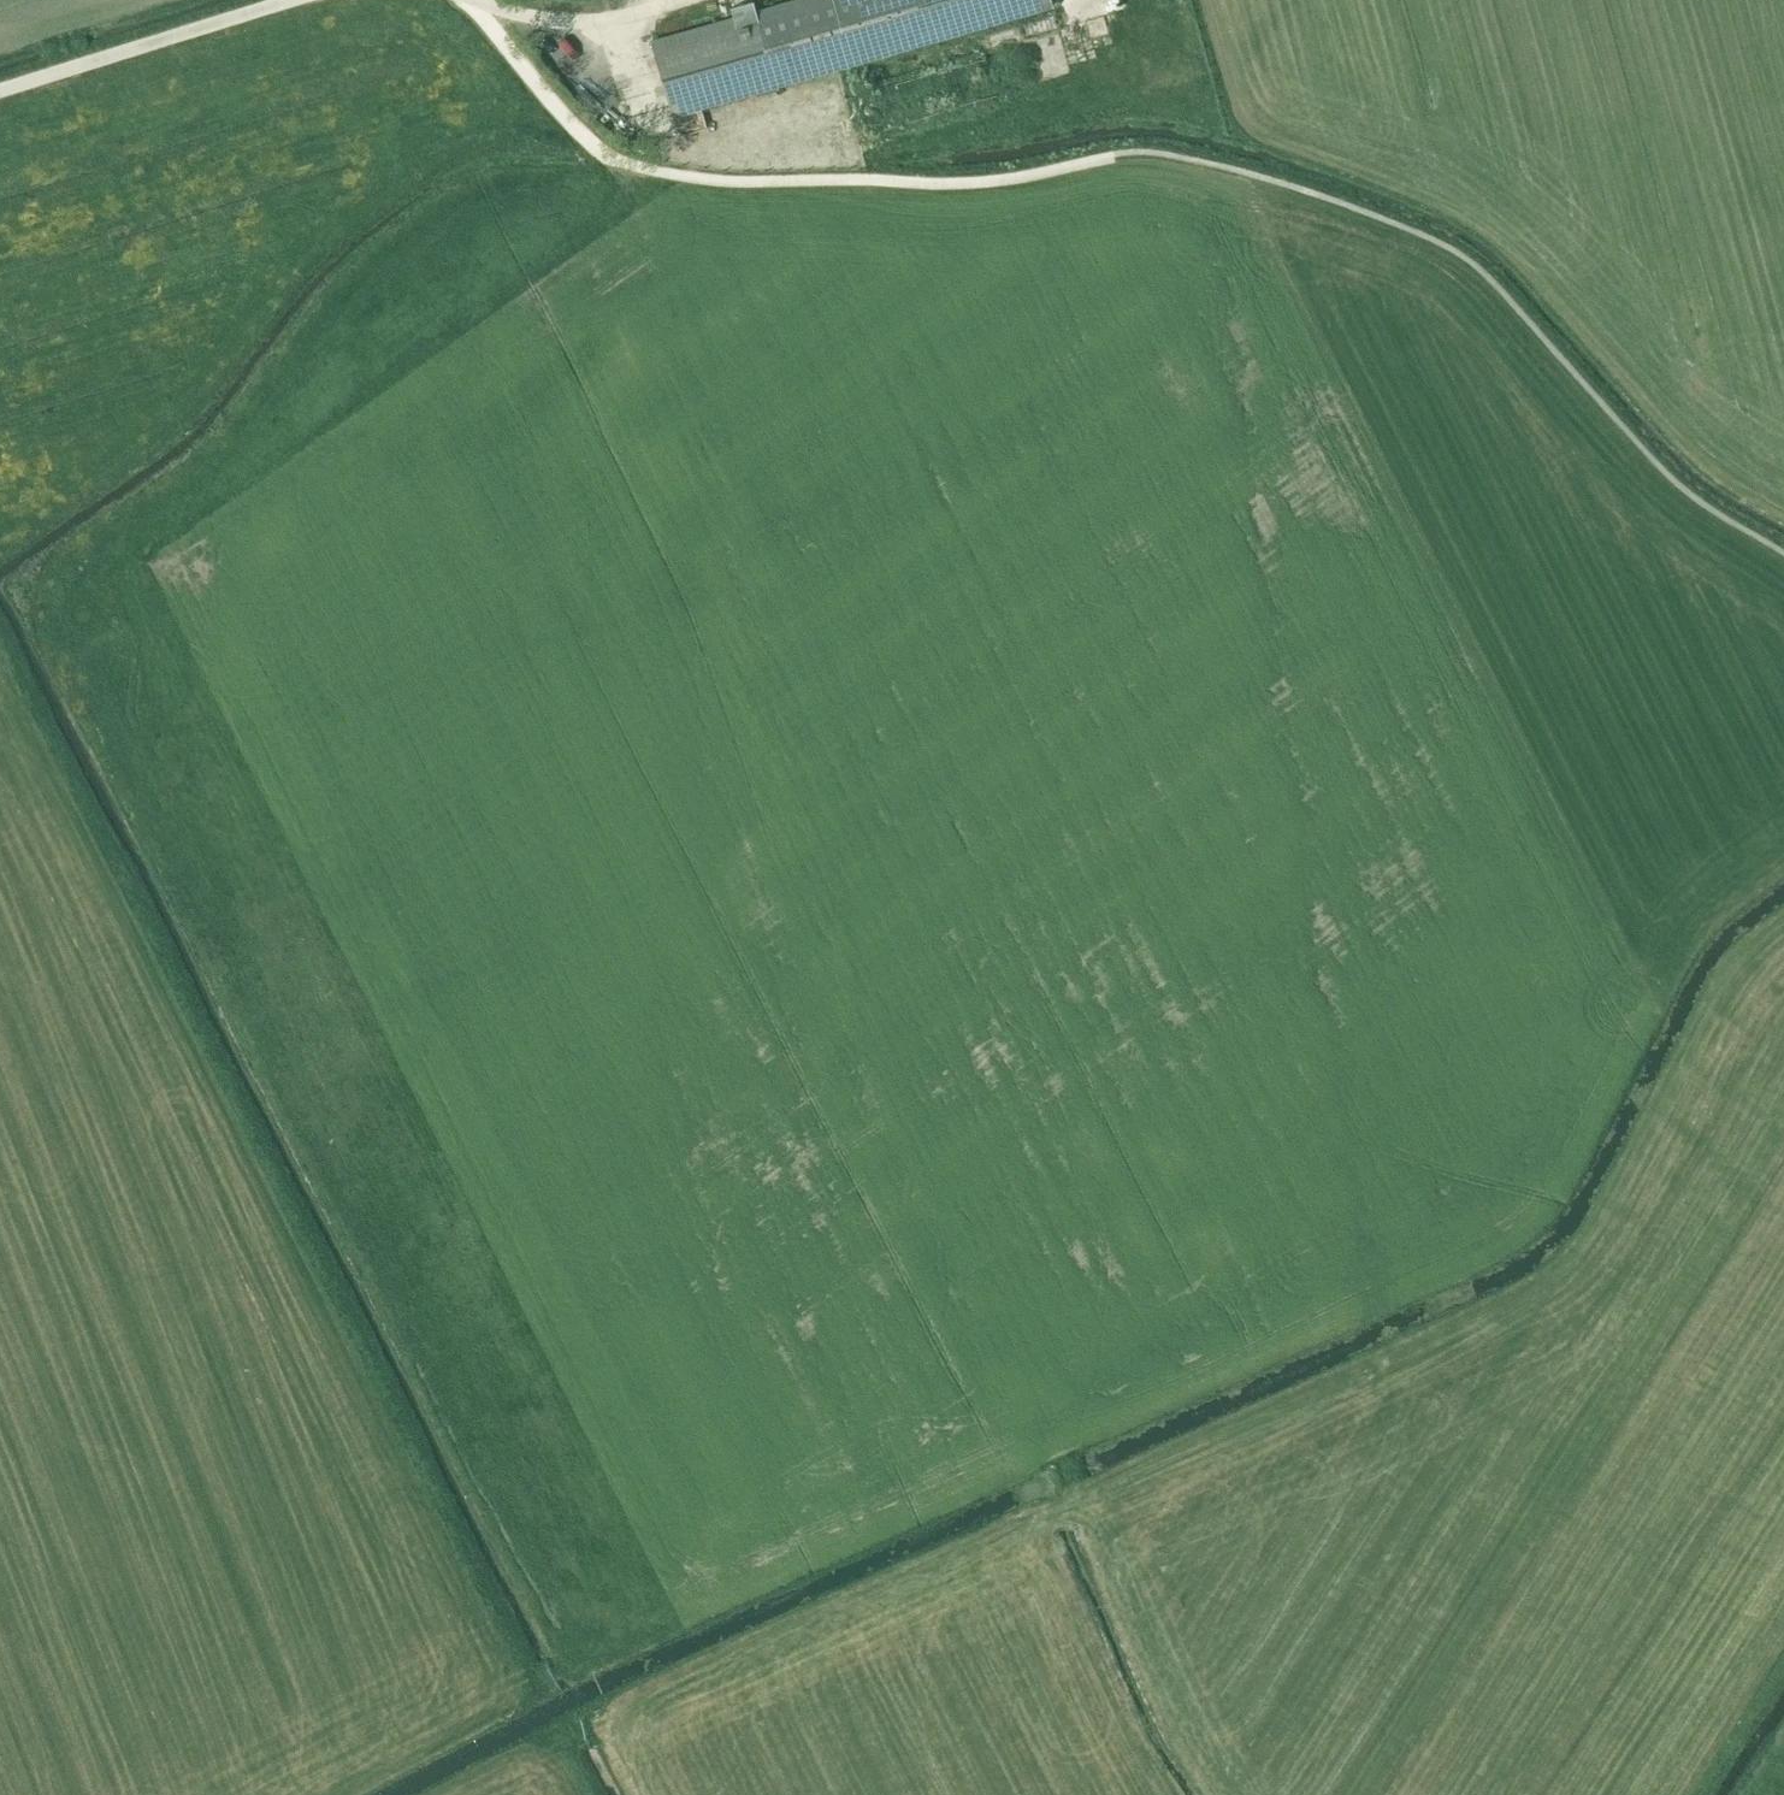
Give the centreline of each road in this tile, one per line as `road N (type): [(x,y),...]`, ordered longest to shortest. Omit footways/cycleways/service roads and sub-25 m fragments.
road 1 (unclassified): [(0,94),(300,0)]

